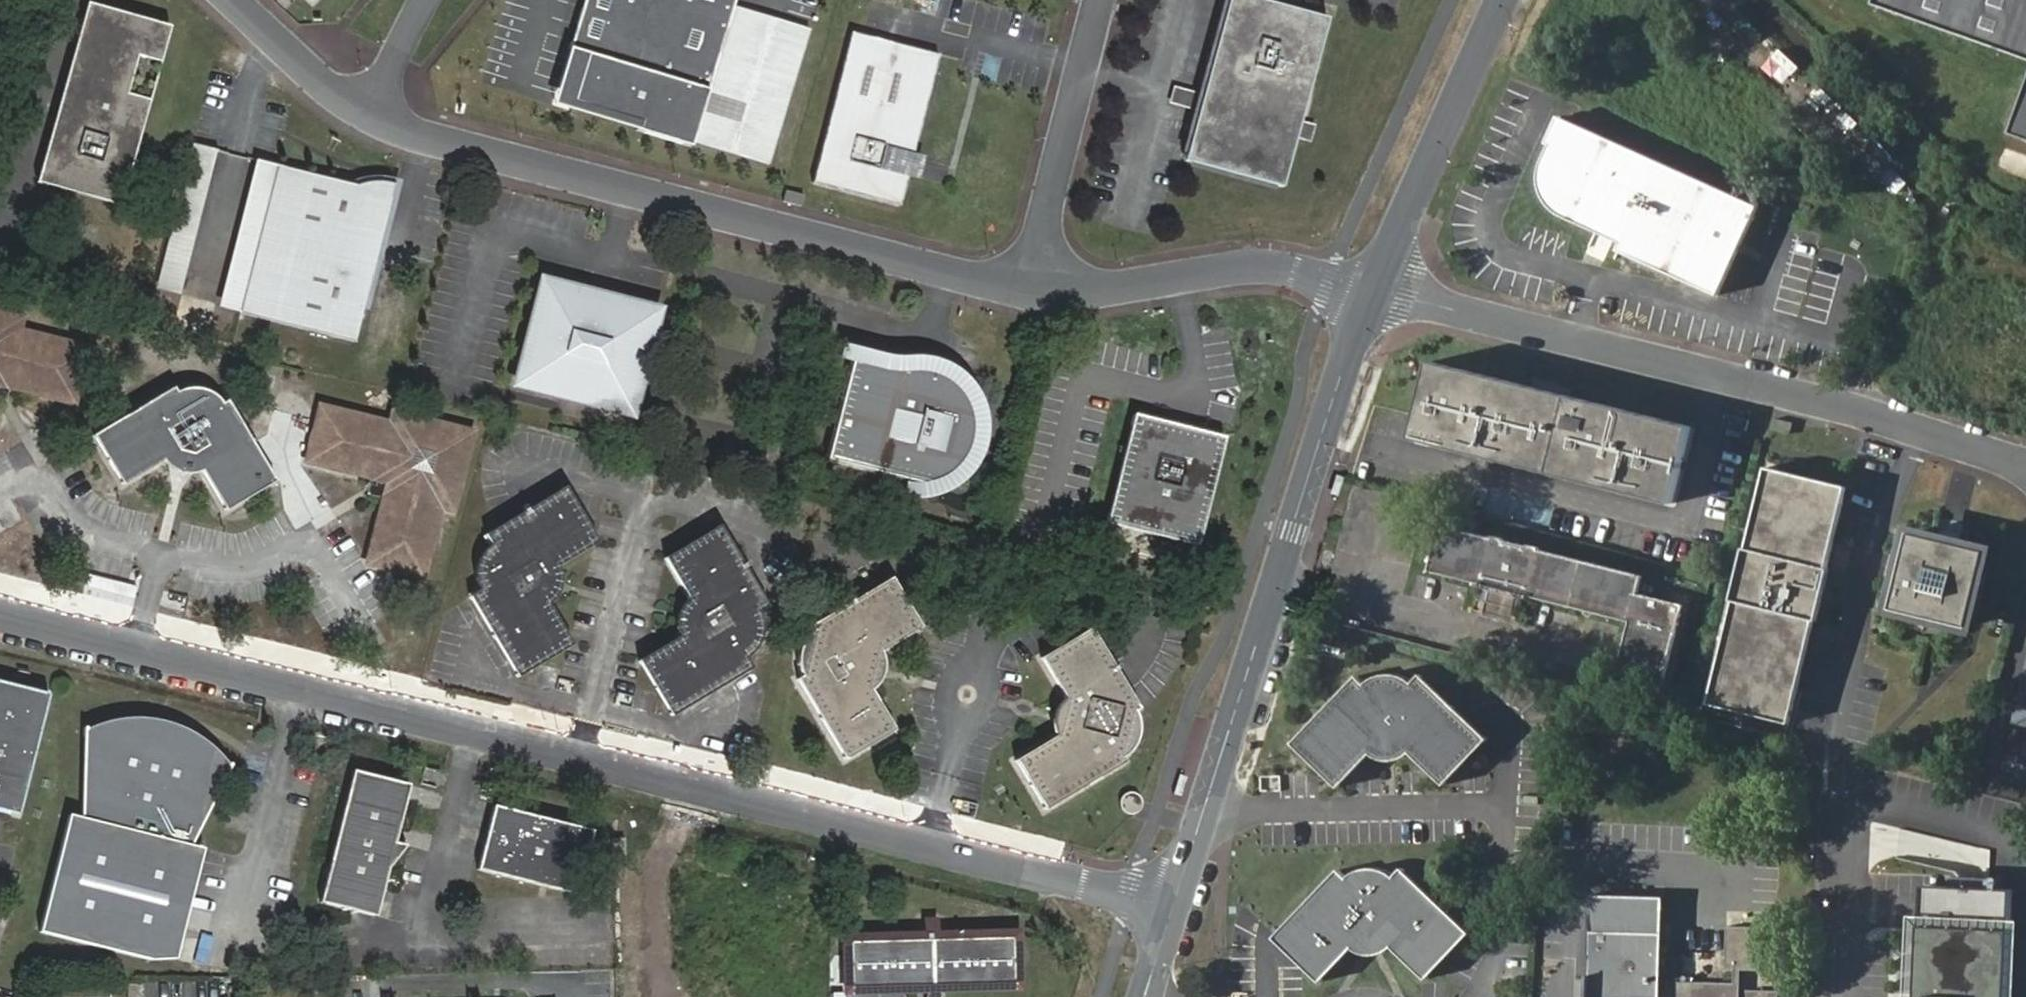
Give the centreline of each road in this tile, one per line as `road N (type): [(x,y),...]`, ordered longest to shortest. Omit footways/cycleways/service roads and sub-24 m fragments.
road 1 (unclassified): [(1174,909),(0,610)]
road 2 (unclassified): [(369,109),(627,189),(1027,284)]
road 3 (unclassified): [(1374,289),(1855,409),(2025,466)]
road 4 (tertiary): [(1174,909),(1374,289)]
road 5 (unclassified): [(1027,284),(1083,287),(1251,264),(1374,289)]
road 6 (tertiary): [(1374,289),(1497,0)]
road 7 (unclassified): [(1027,284),(1103,0)]
road 8 (unclassified): [(236,0),(369,109)]
road 9 (unclassified): [(369,109),(427,0)]

